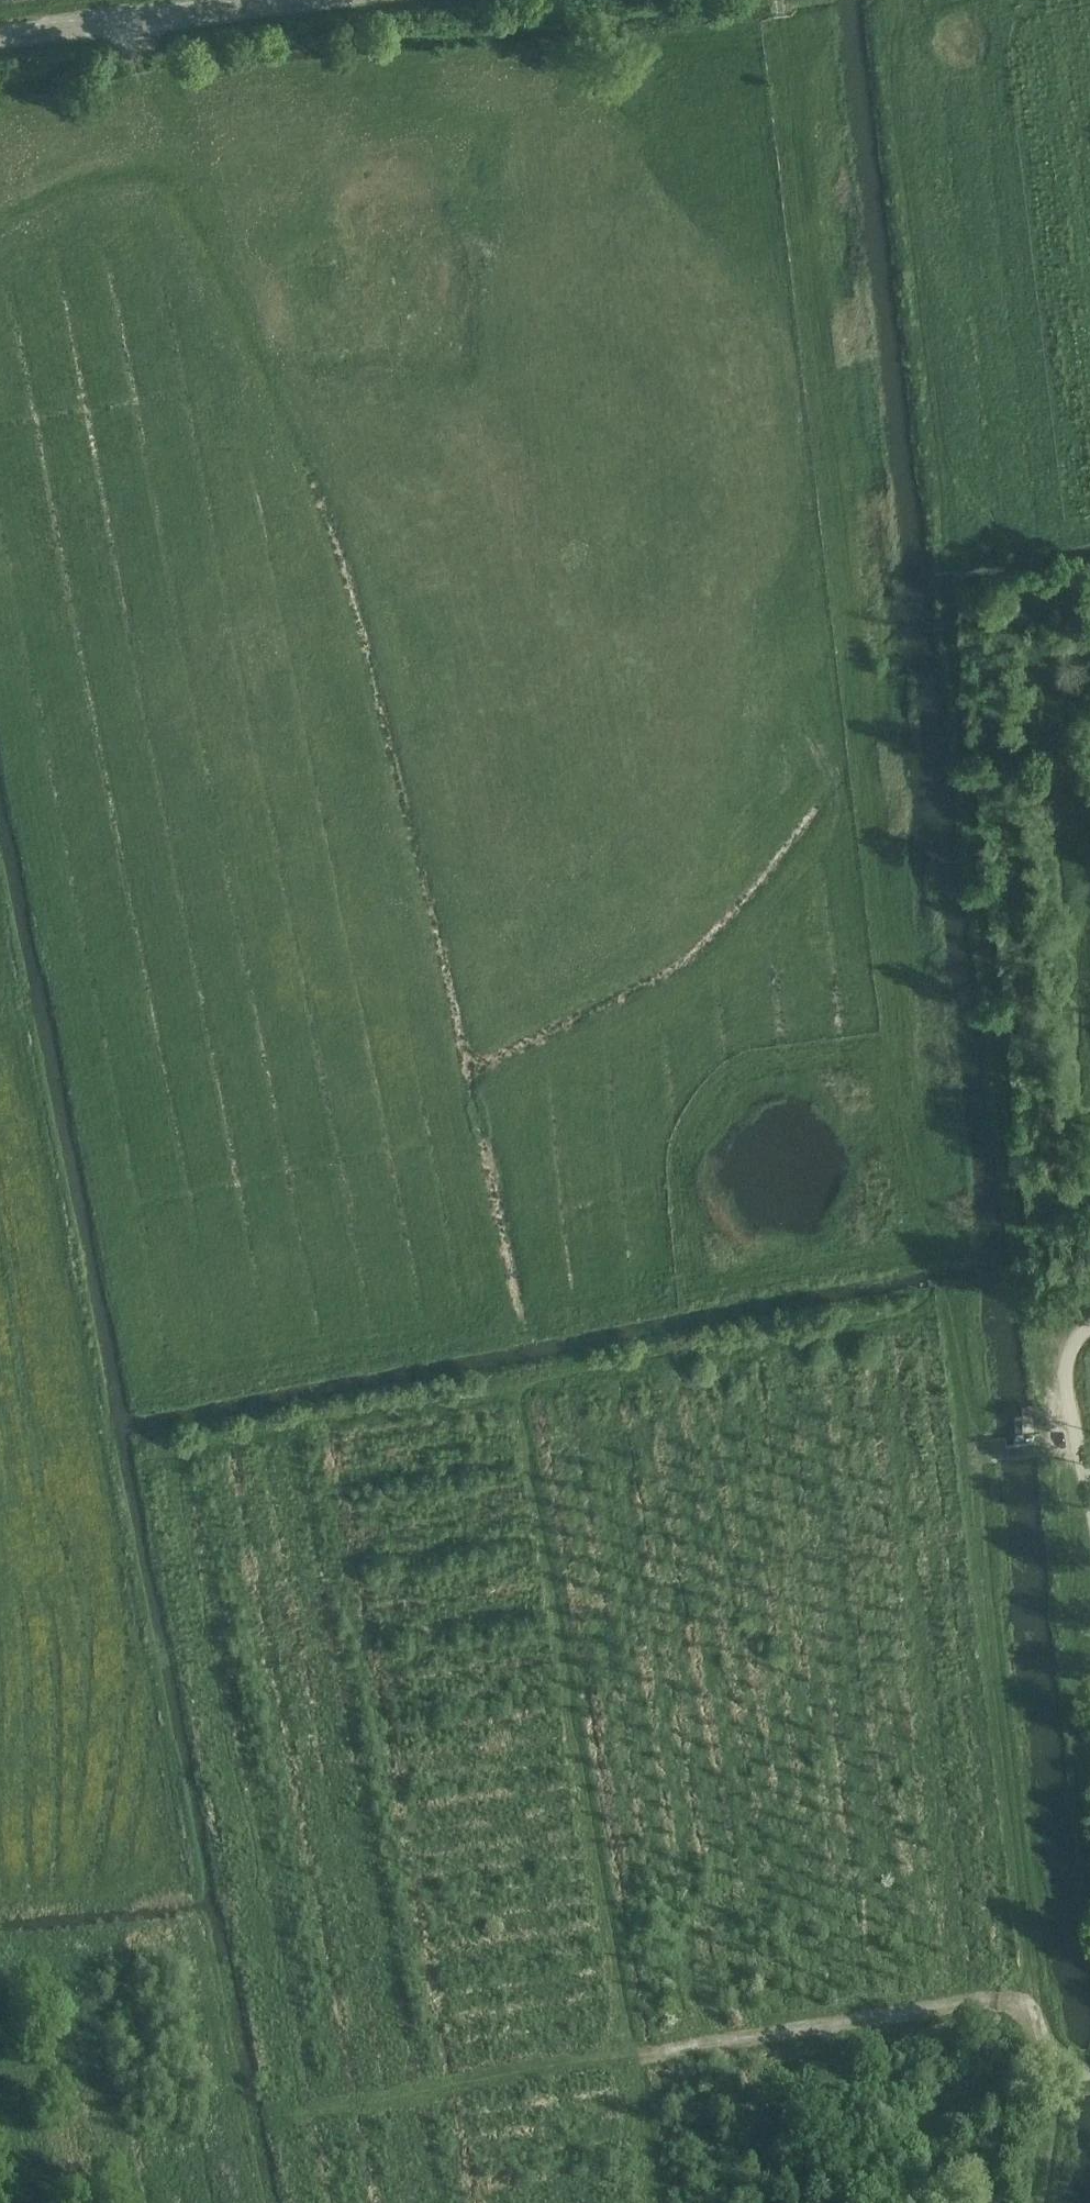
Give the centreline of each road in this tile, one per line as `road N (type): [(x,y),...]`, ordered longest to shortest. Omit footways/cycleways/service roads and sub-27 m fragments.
road 1 (tertiary): [(326,0),(0,38)]
road 2 (unclassified): [(1089,1504),(1065,1373),(1089,1328)]
road 3 (unclassified): [(950,2089),(1089,2070)]

